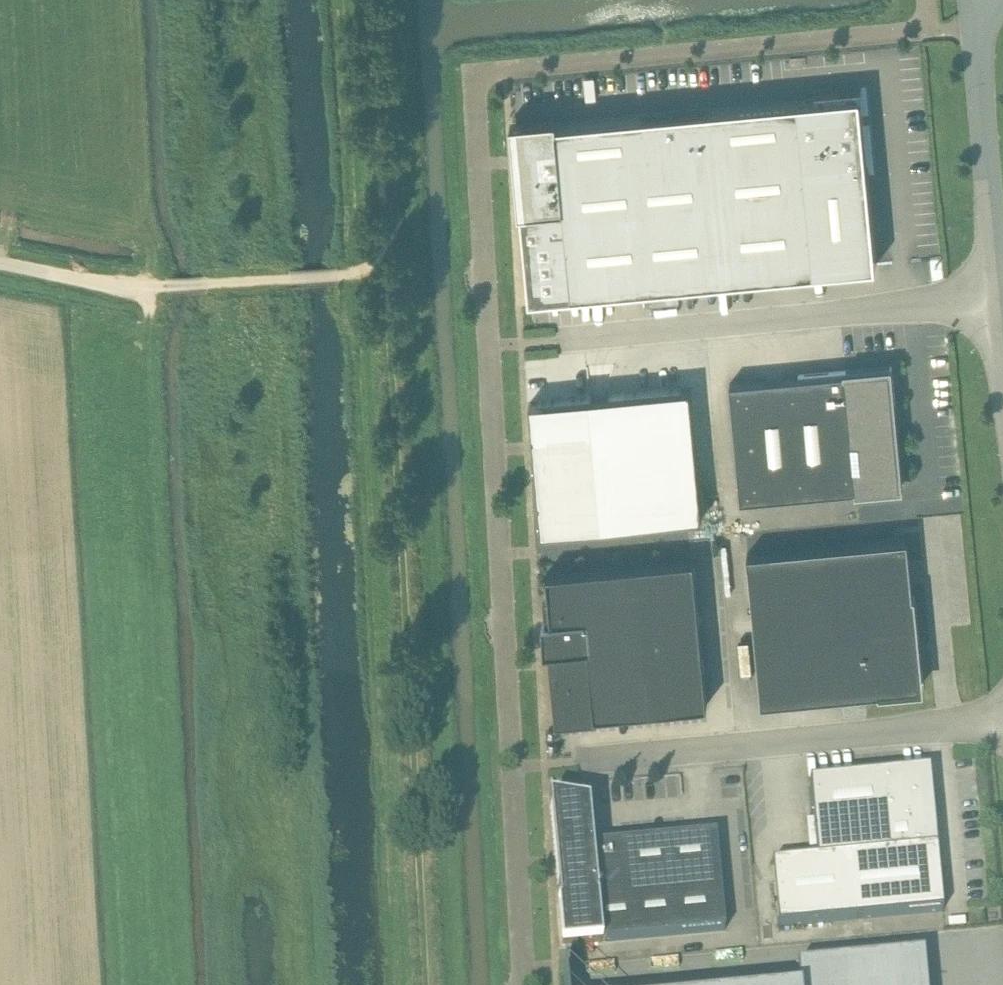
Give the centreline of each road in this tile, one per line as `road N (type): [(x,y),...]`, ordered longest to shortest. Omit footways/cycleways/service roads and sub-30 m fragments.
road 1 (track): [(375,0),(425,984)]
road 2 (unclassified): [(559,341),(1001,297)]
road 3 (unclassified): [(579,761),(1002,720)]
road 4 (unclassified): [(1001,297),(973,0)]
road 5 (unclassified): [(289,279),(127,288),(0,263)]

